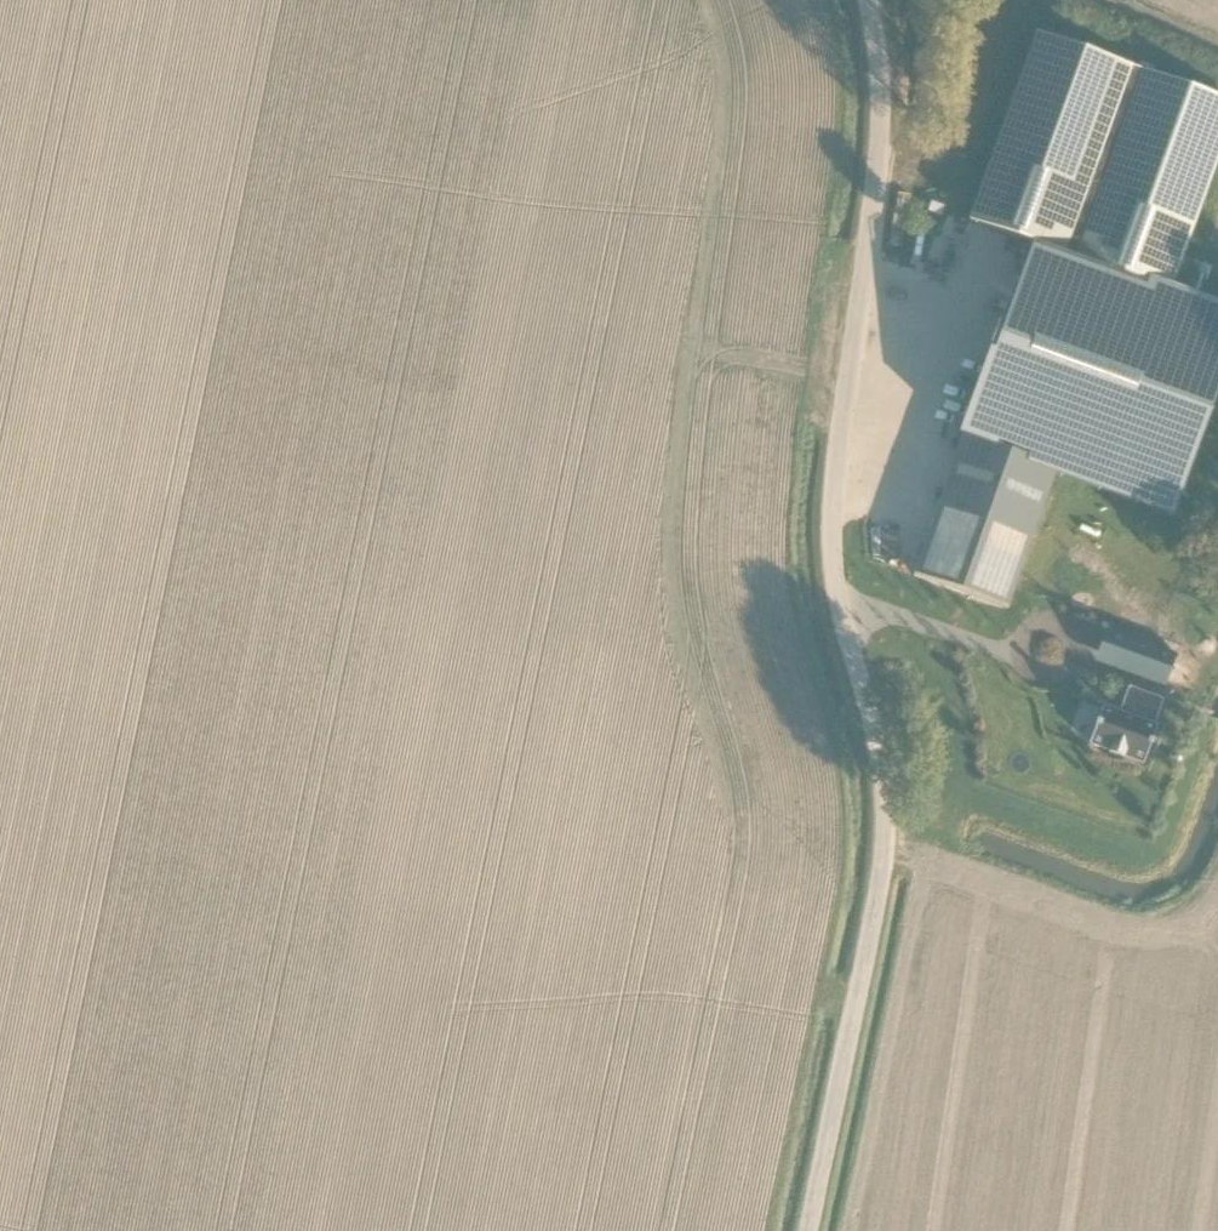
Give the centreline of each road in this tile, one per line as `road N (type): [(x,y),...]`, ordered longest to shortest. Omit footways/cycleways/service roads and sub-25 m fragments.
road 1 (unclassified): [(812,1230),(888,823),(882,757),(830,520),(880,119),(882,71),(869,0)]

